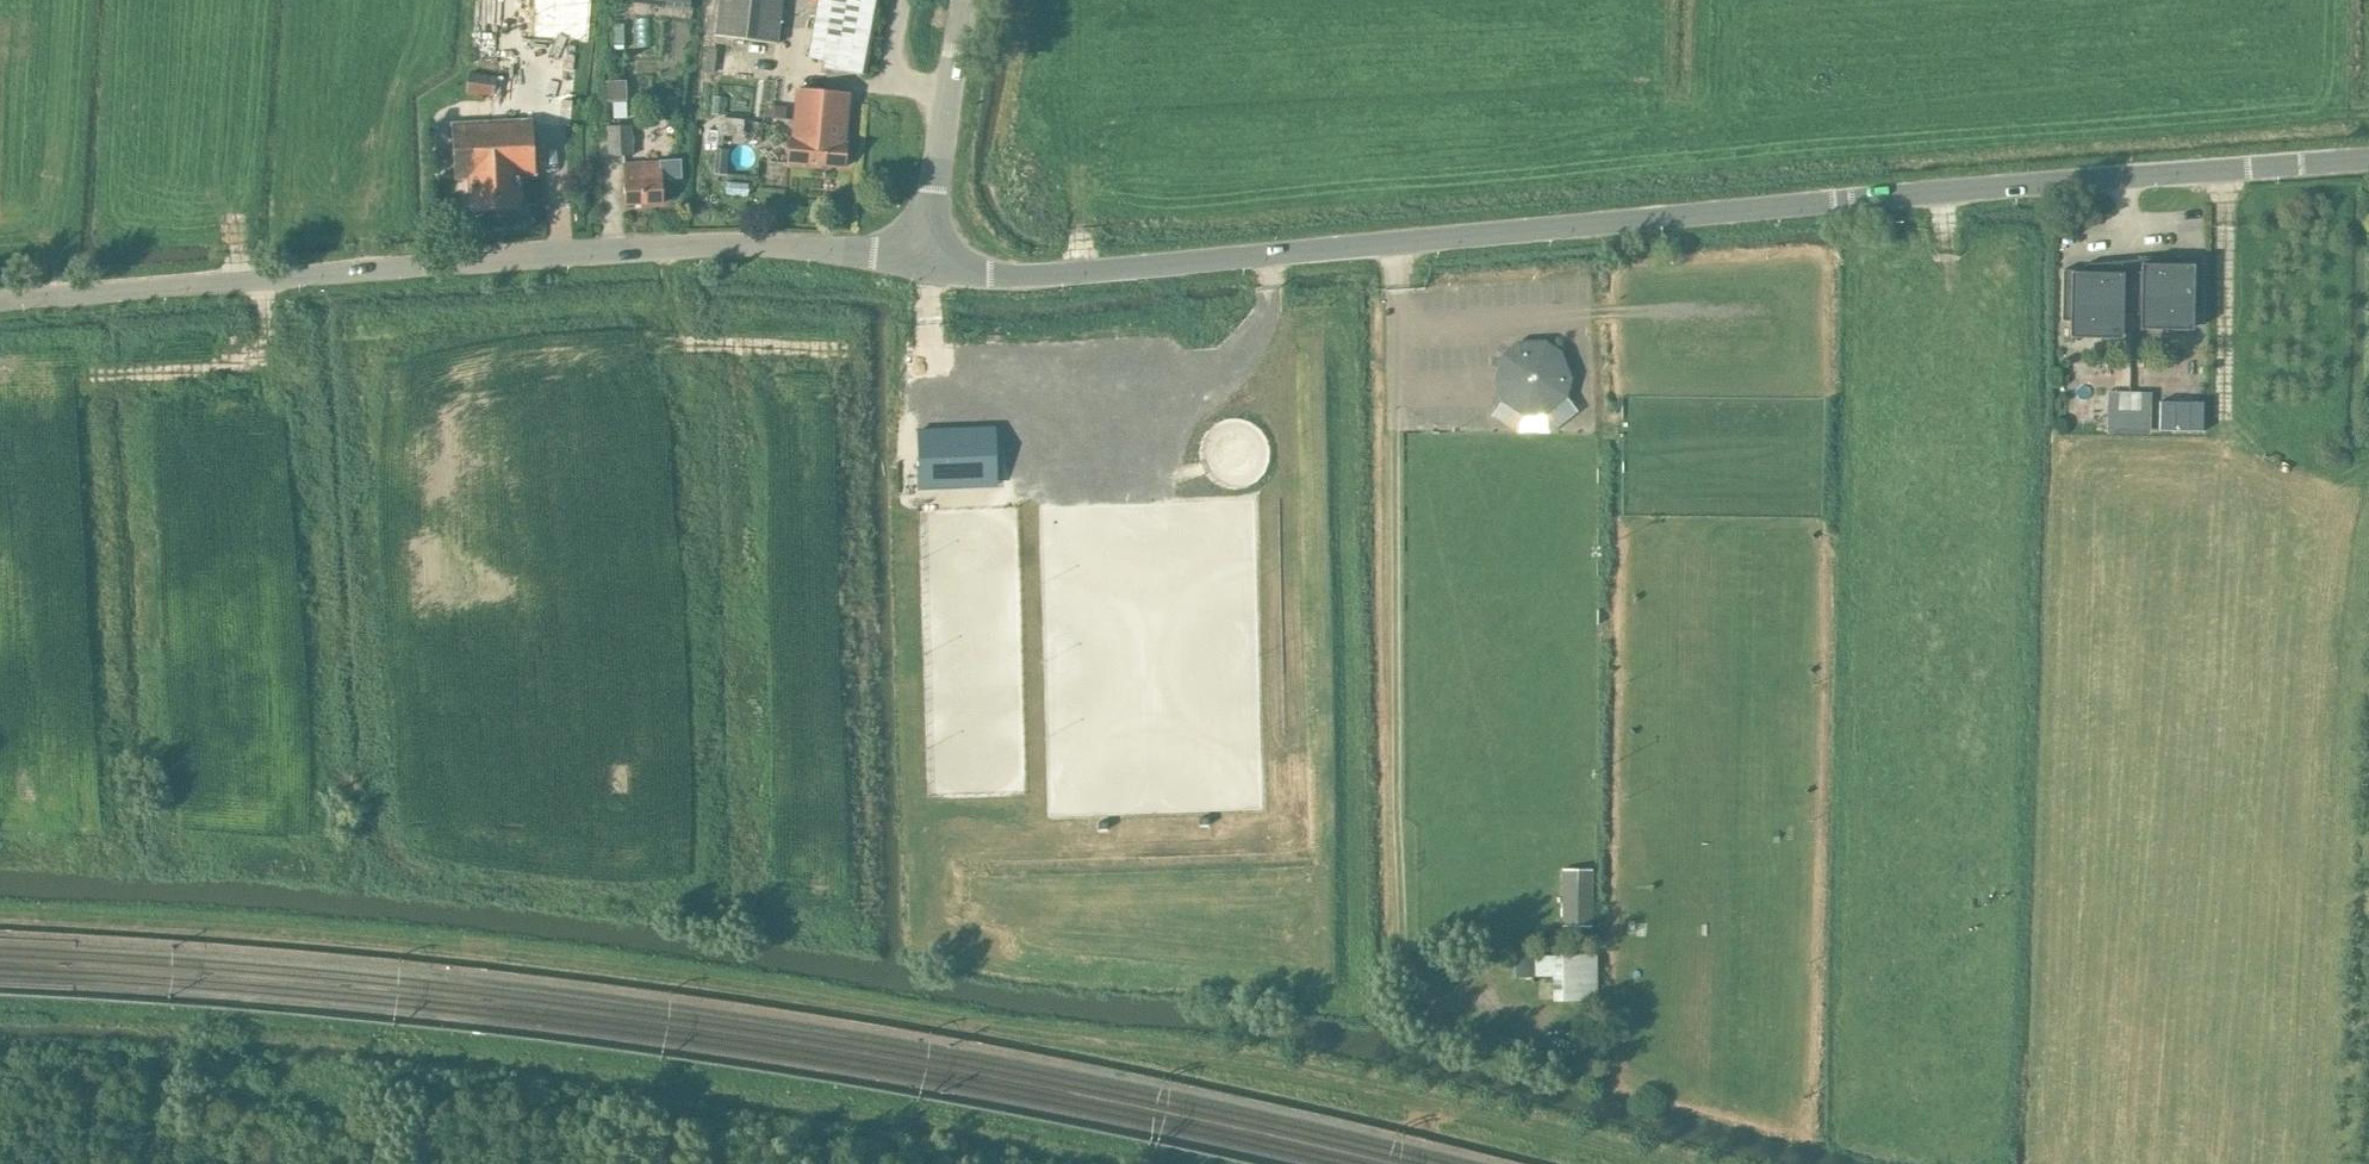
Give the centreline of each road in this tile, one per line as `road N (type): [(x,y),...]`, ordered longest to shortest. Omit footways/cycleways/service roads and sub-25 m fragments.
road 1 (track): [(0,914),(428,942),(1271,1060),(1686,1163)]
road 2 (unclassified): [(917,258),(1011,271),(1066,269),(2368,157)]
road 3 (track): [(0,1048),(560,1100),(993,1163)]
road 4 (unclassified): [(0,299),(615,245),(796,242),(917,258)]
road 5 (unclassified): [(917,258),(948,94)]
road 6 (residential): [(948,94),(894,76),(901,0)]

